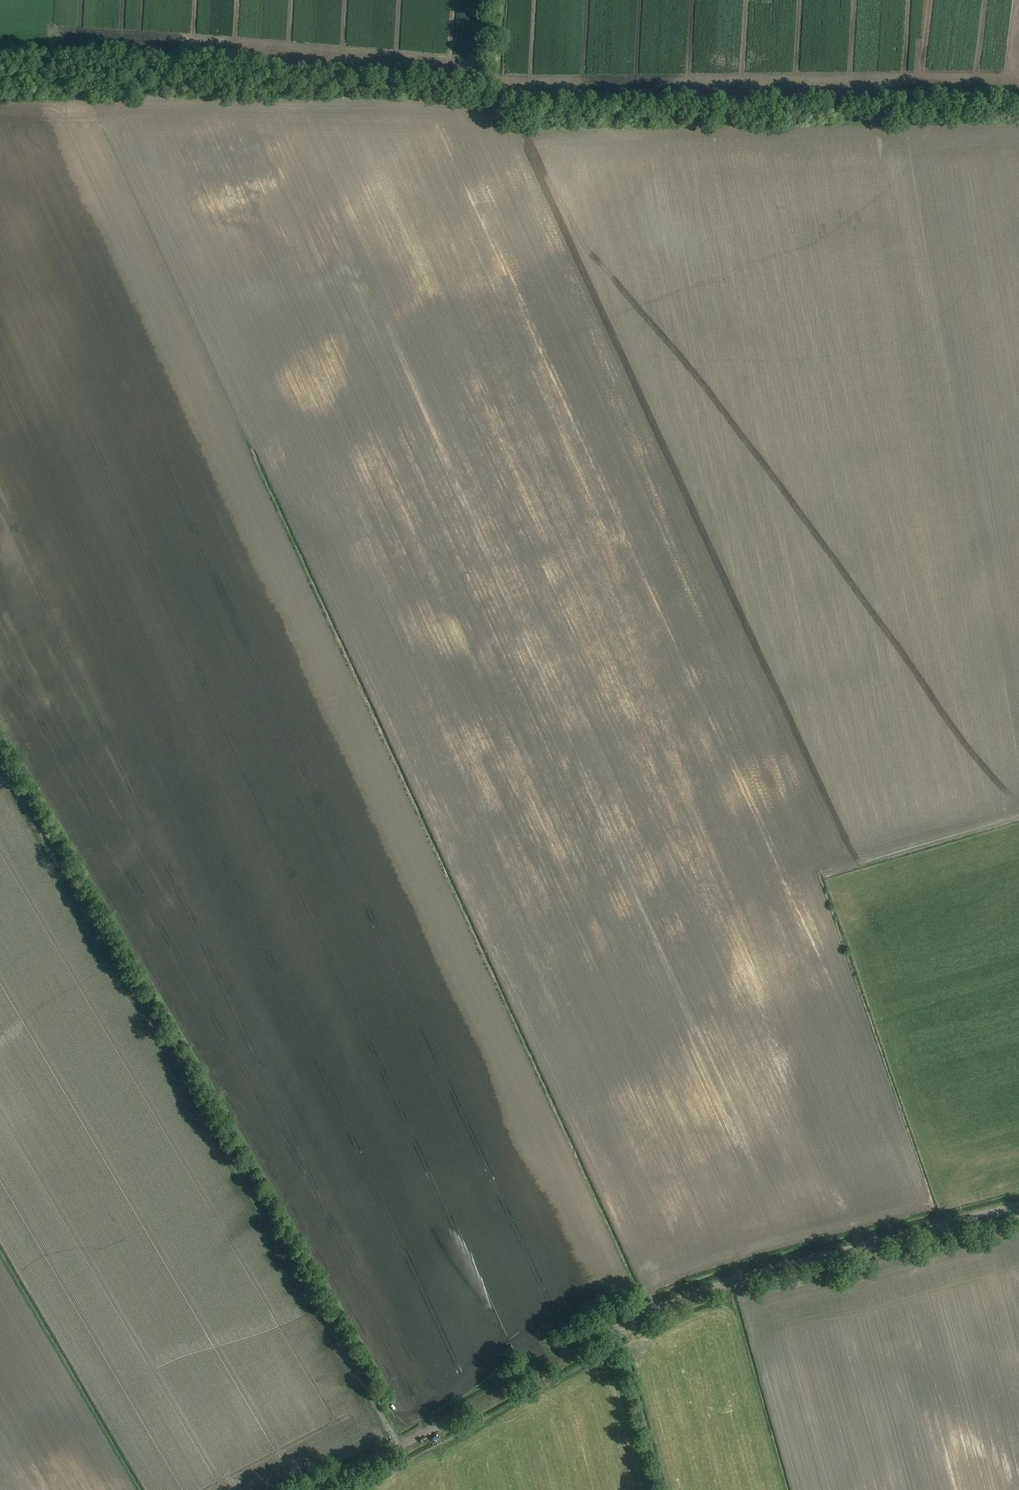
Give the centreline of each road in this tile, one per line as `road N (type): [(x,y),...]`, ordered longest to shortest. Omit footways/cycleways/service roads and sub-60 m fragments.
road 1 (unclassified): [(319,1489),(694,1294),(1018,1207)]

